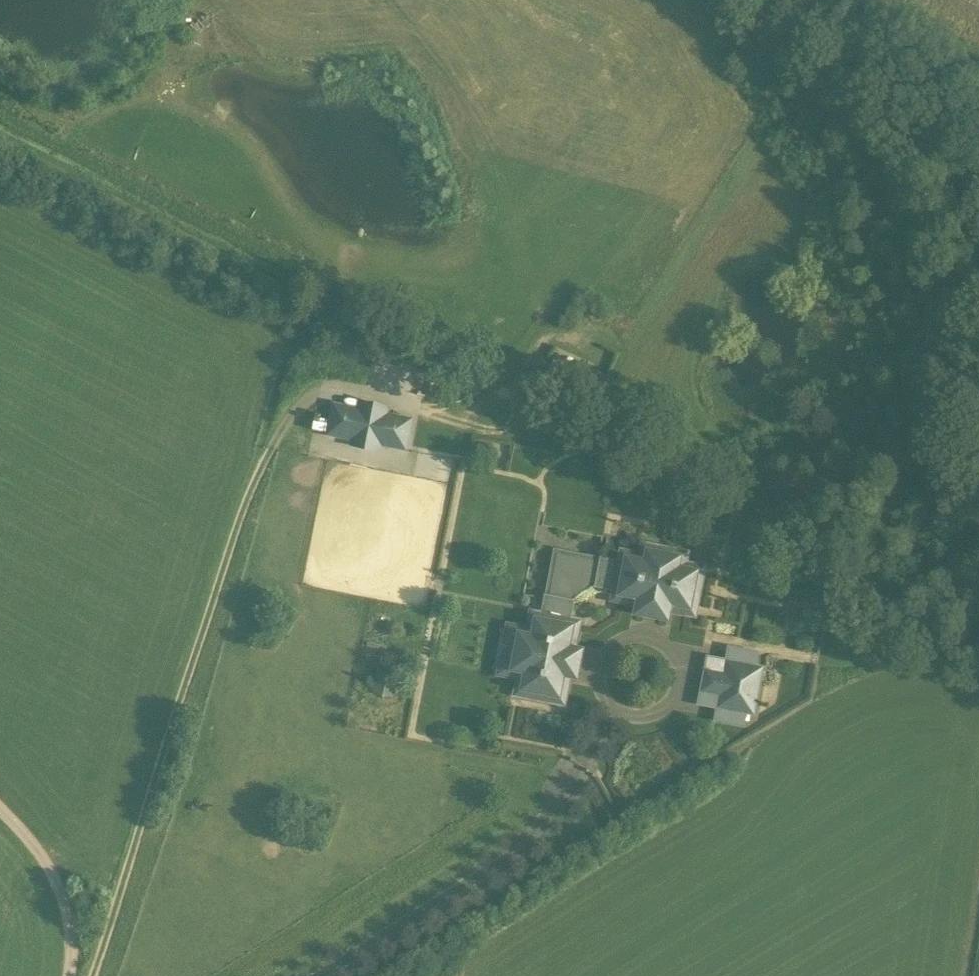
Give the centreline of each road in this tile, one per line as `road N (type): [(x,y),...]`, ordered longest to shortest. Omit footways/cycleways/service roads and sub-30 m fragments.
road 1 (track): [(90,975),(253,477)]
road 2 (track): [(71,975),(73,935),(61,888),(0,809)]
road 3 (track): [(253,477),(293,405),(329,386)]

